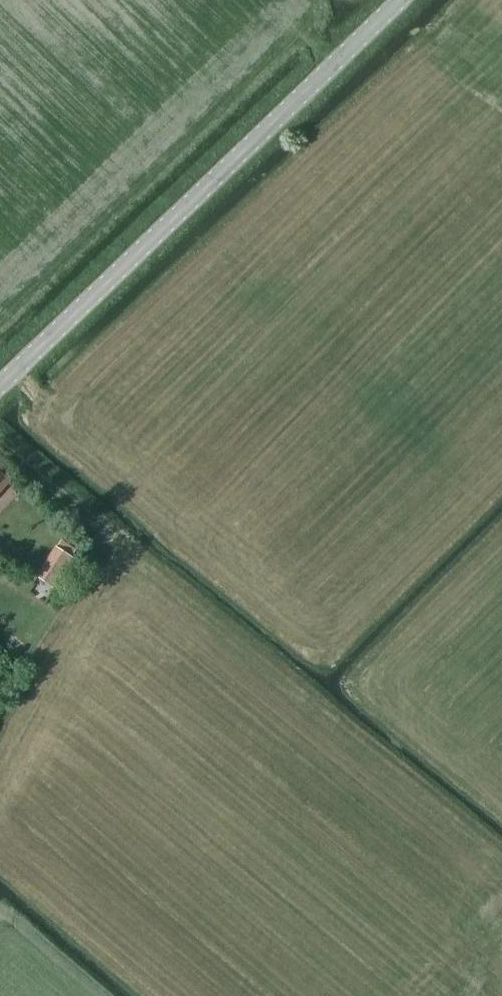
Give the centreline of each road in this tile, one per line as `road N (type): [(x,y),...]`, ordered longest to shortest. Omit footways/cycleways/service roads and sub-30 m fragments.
road 1 (tertiary): [(0,385),(396,0)]

